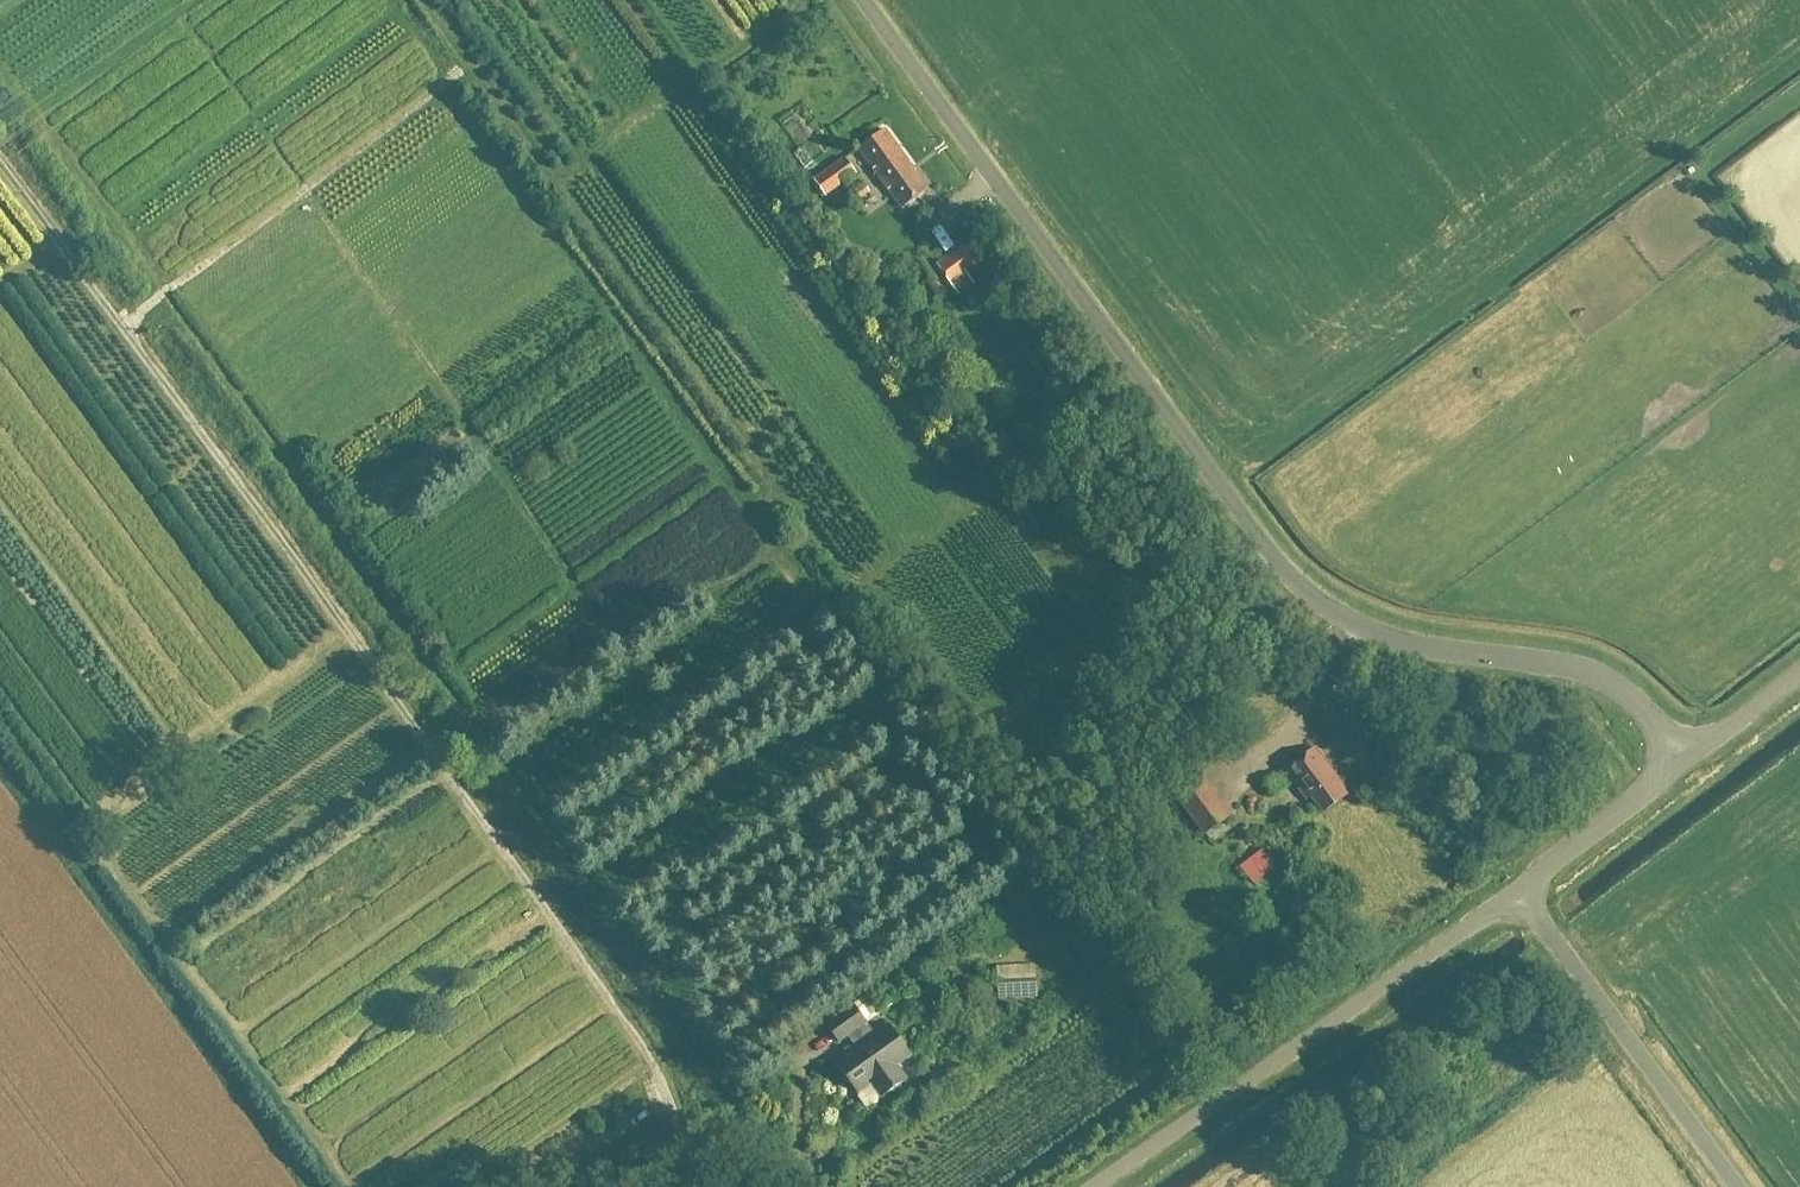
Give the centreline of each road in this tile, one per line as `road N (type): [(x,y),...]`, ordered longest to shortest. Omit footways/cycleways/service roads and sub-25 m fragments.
road 1 (track): [(0,172),(635,1038),(706,1186)]
road 2 (unclassified): [(1686,763),(1650,719),(1574,672),(1396,643),(1316,602),(1280,568),(862,0)]
road 3 (unclassified): [(1090,1186),(1515,896)]
road 4 (unclassified): [(1729,1186),(1515,896)]
road 5 (unclassified): [(1515,896),(1686,763)]
road 6 (unclassified): [(1686,763),(1799,675)]

